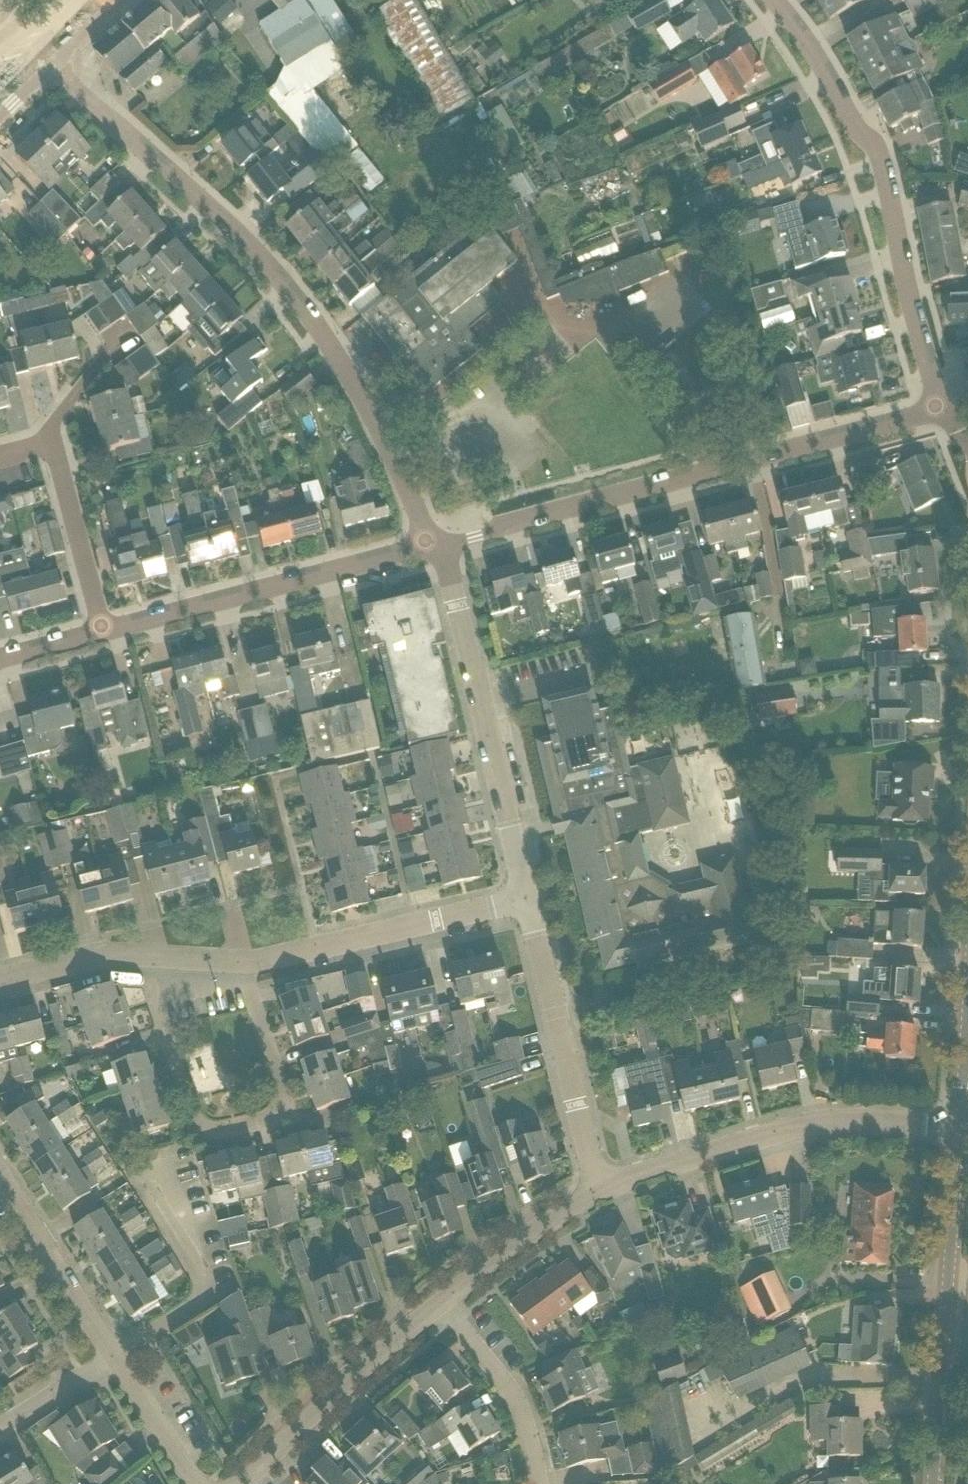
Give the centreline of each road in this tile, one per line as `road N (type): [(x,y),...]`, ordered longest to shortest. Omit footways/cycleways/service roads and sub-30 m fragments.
road 1 (residential): [(437,545),(375,419),(272,273),(28,43)]
road 2 (residential): [(437,545),(943,407)]
road 3 (residential): [(943,407),(926,373),(874,156),(766,0)]
road 4 (residential): [(142,955),(200,1136),(287,1116),(241,963)]
road 5 (residential): [(597,1191),(812,1124),(961,1127)]
road 6 (residential): [(527,902),(437,545)]
road 7 (tertiary): [(932,1483),(961,1127)]
road 8 (residential): [(102,634),(437,545)]
road 9 (residential): [(597,1191),(527,902)]
road 10 (residential): [(241,963),(527,902)]
road 11 (residential): [(243,1483),(439,1303)]
road 12 (residential): [(113,1358),(0,1179)]
road 13 (residential): [(540,1483),(523,1410),(439,1303)]
road 14 (residential): [(102,634),(56,460),(43,444)]
road 15 (residential): [(439,1303),(597,1191)]
road 16 (residential): [(199,1483),(113,1358)]
road 17 (residential): [(0,980),(76,960),(142,955)]
road 18 (residential): [(0,1427),(113,1358)]

